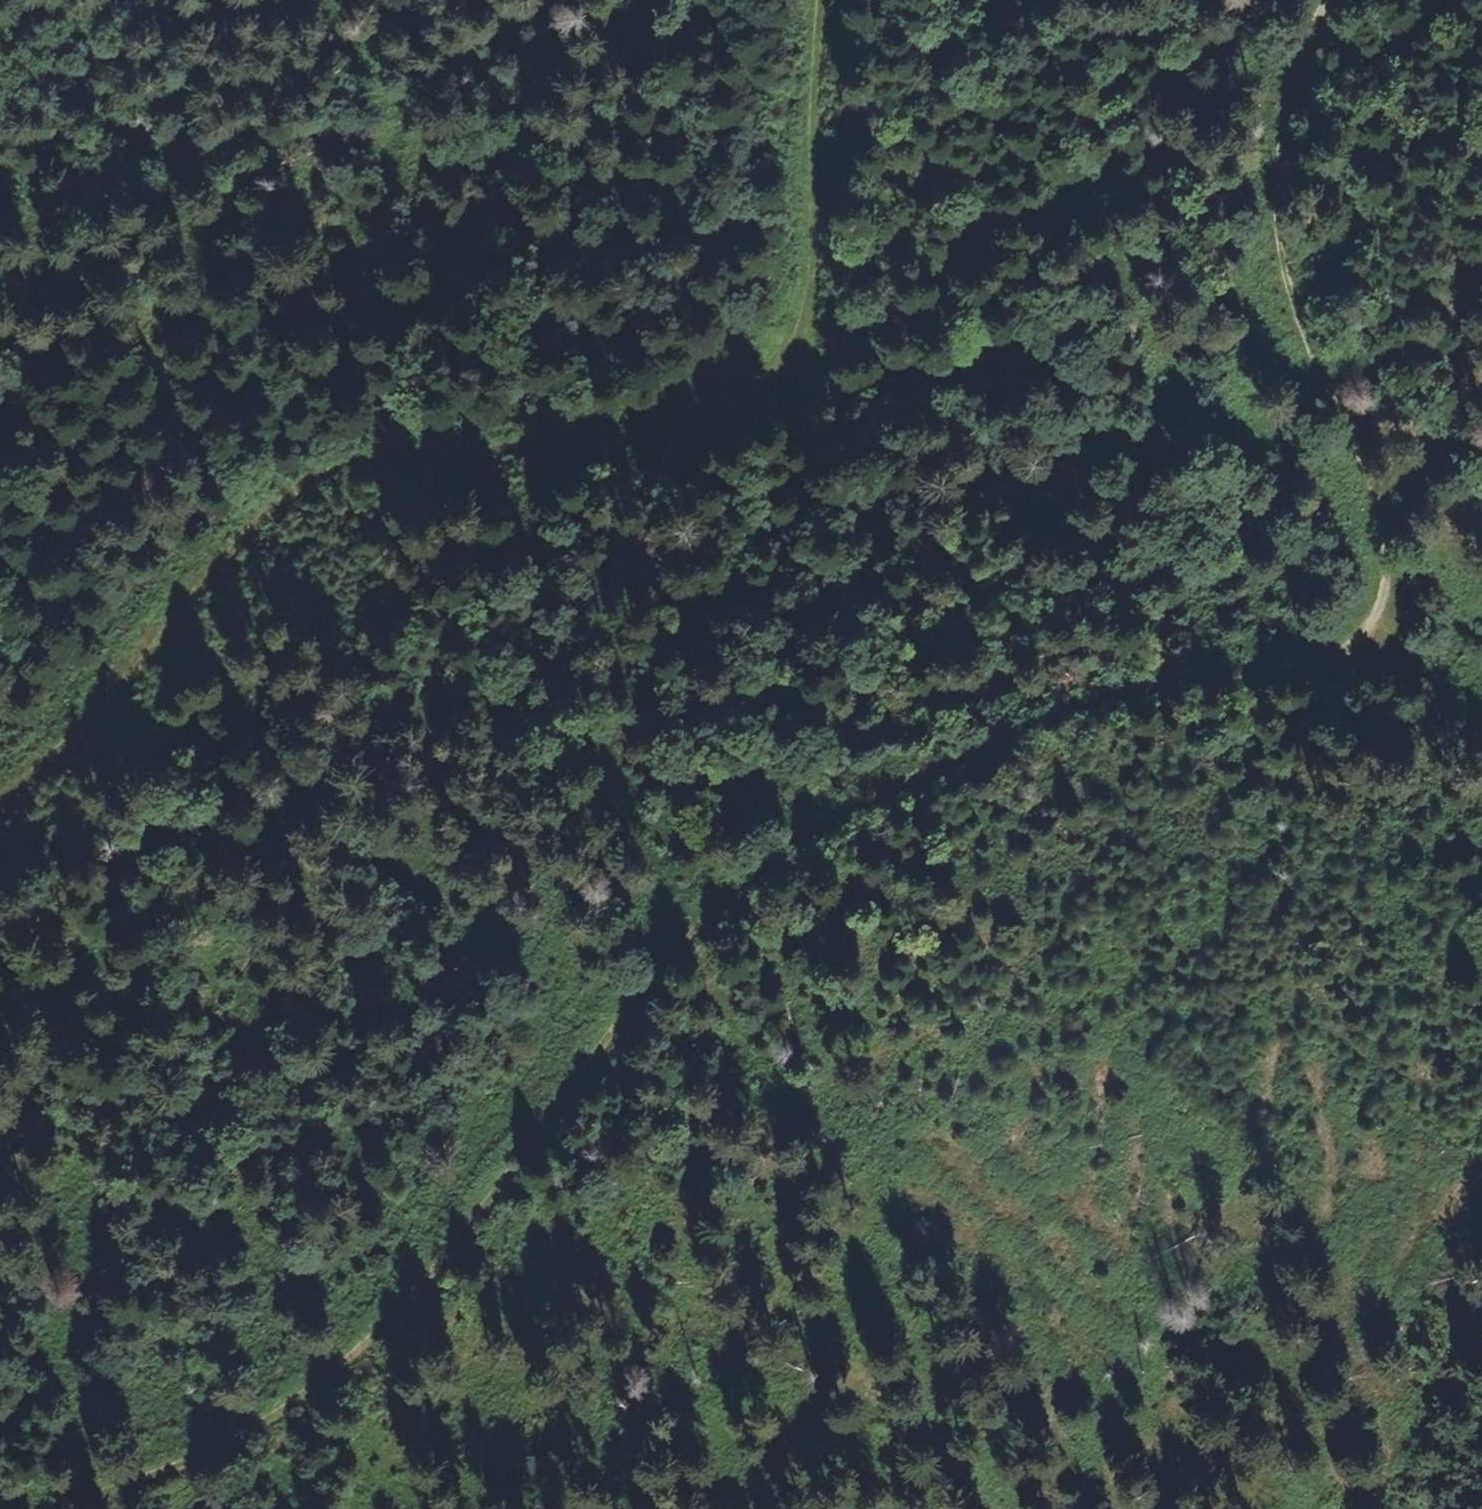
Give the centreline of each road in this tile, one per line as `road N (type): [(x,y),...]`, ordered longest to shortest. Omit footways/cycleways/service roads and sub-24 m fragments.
road 1 (track): [(0,1507),(75,1487),(262,1392),(460,1230),(614,996),(719,855),(905,731),(1132,641),(1316,668),(1409,561),(1279,274),(1282,145),(1310,36),(1336,0)]
road 2 (track): [(822,0),(808,90),(811,305),(758,387),(657,431),(451,441),(329,465),(247,522),(103,695),(0,801)]

